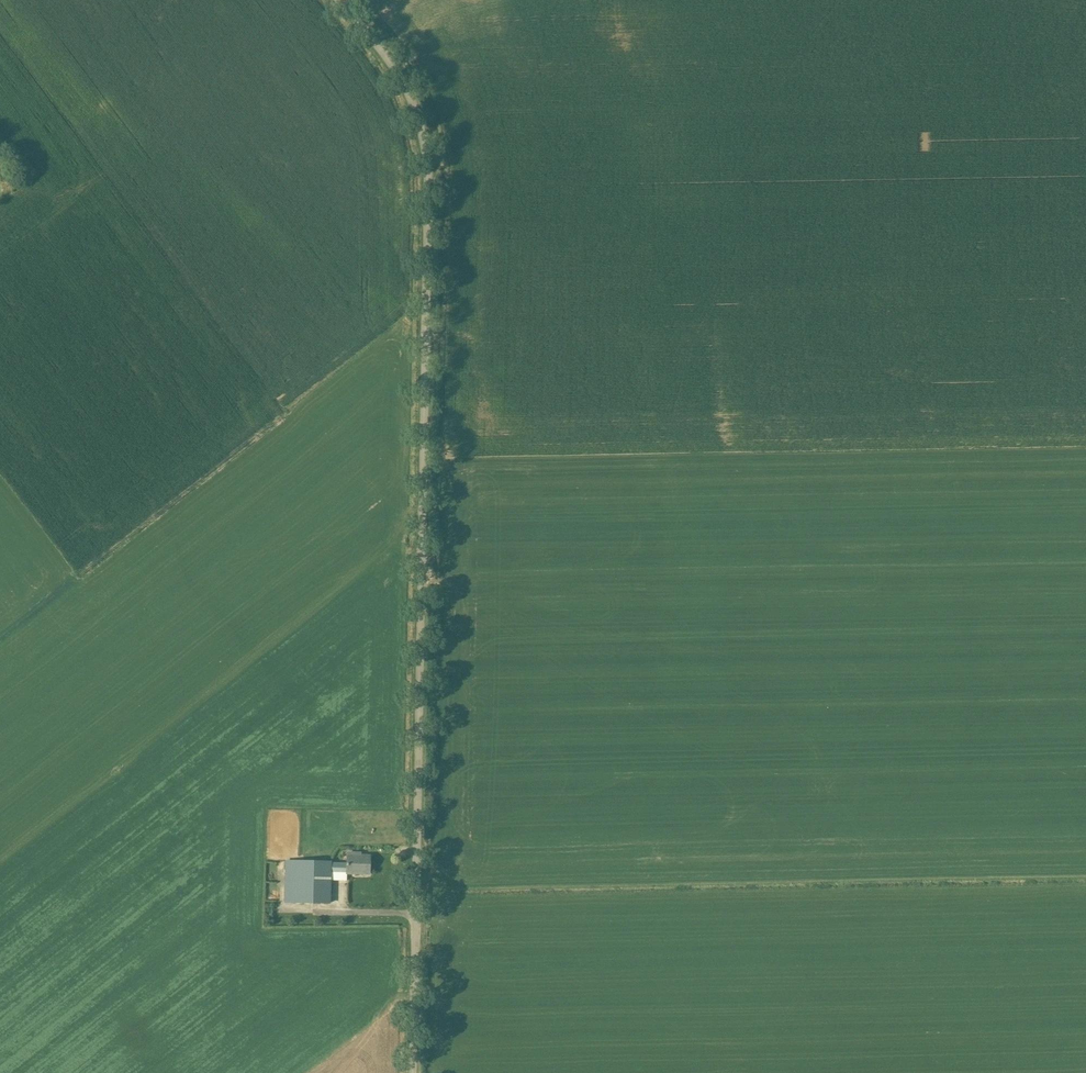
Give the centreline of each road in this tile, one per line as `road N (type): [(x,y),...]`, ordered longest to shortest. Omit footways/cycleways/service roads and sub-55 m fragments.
road 1 (unclassified): [(413,1072),(429,180),(407,87),(337,0)]

